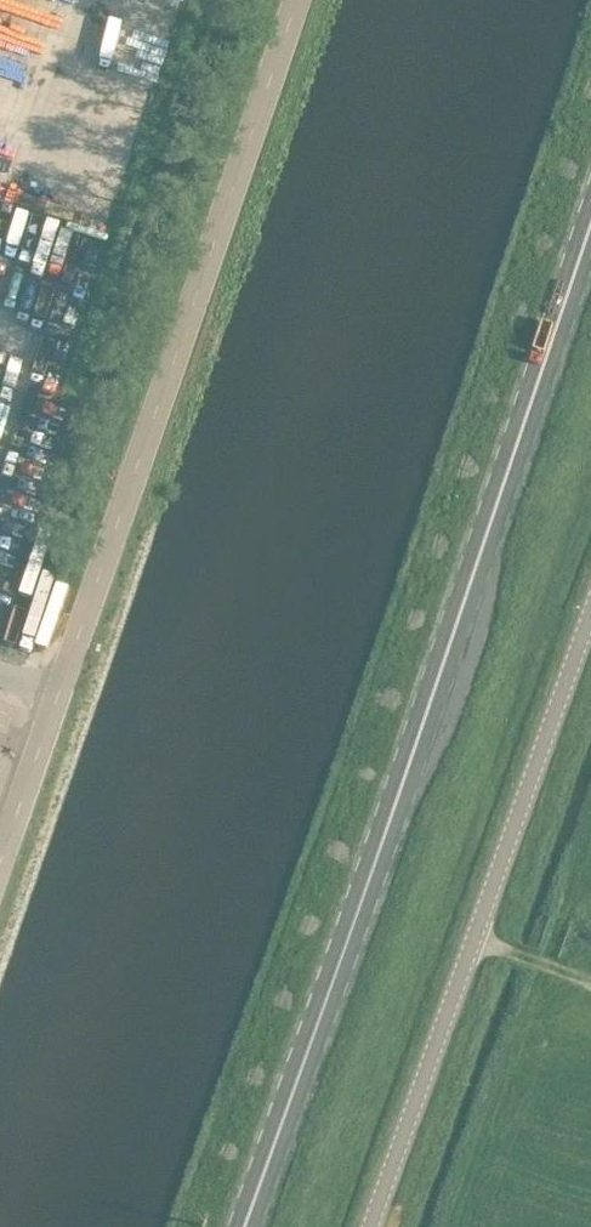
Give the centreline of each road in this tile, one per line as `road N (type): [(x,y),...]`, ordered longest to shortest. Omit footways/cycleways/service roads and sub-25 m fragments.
road 1 (primary): [(246,1226),(590,219)]
road 2 (unclassified): [(0,864),(295,0)]
road 3 (unclassified): [(373,1226),(590,618)]

